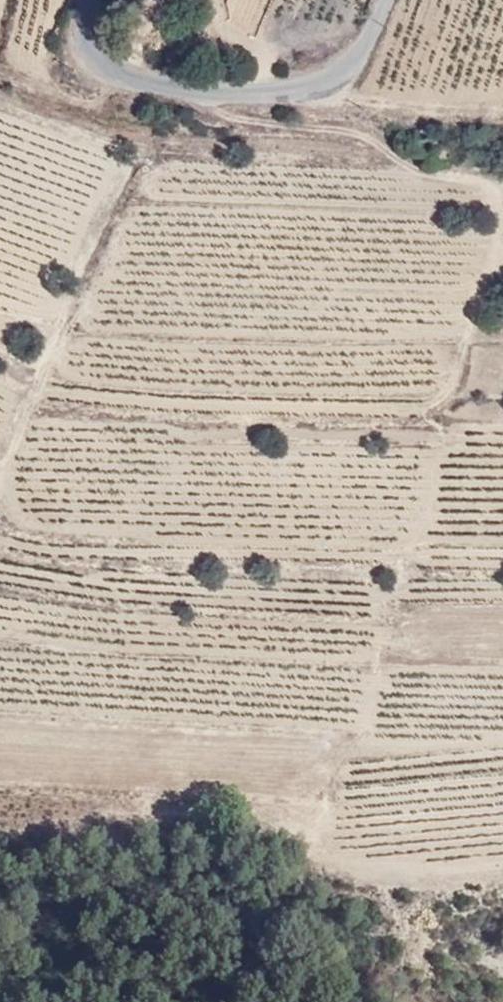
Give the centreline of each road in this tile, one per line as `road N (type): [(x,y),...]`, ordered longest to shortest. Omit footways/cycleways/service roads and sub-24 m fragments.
road 1 (tertiary): [(94,0),(90,49),(110,70),(156,89),(268,95),(349,73),(387,0)]

